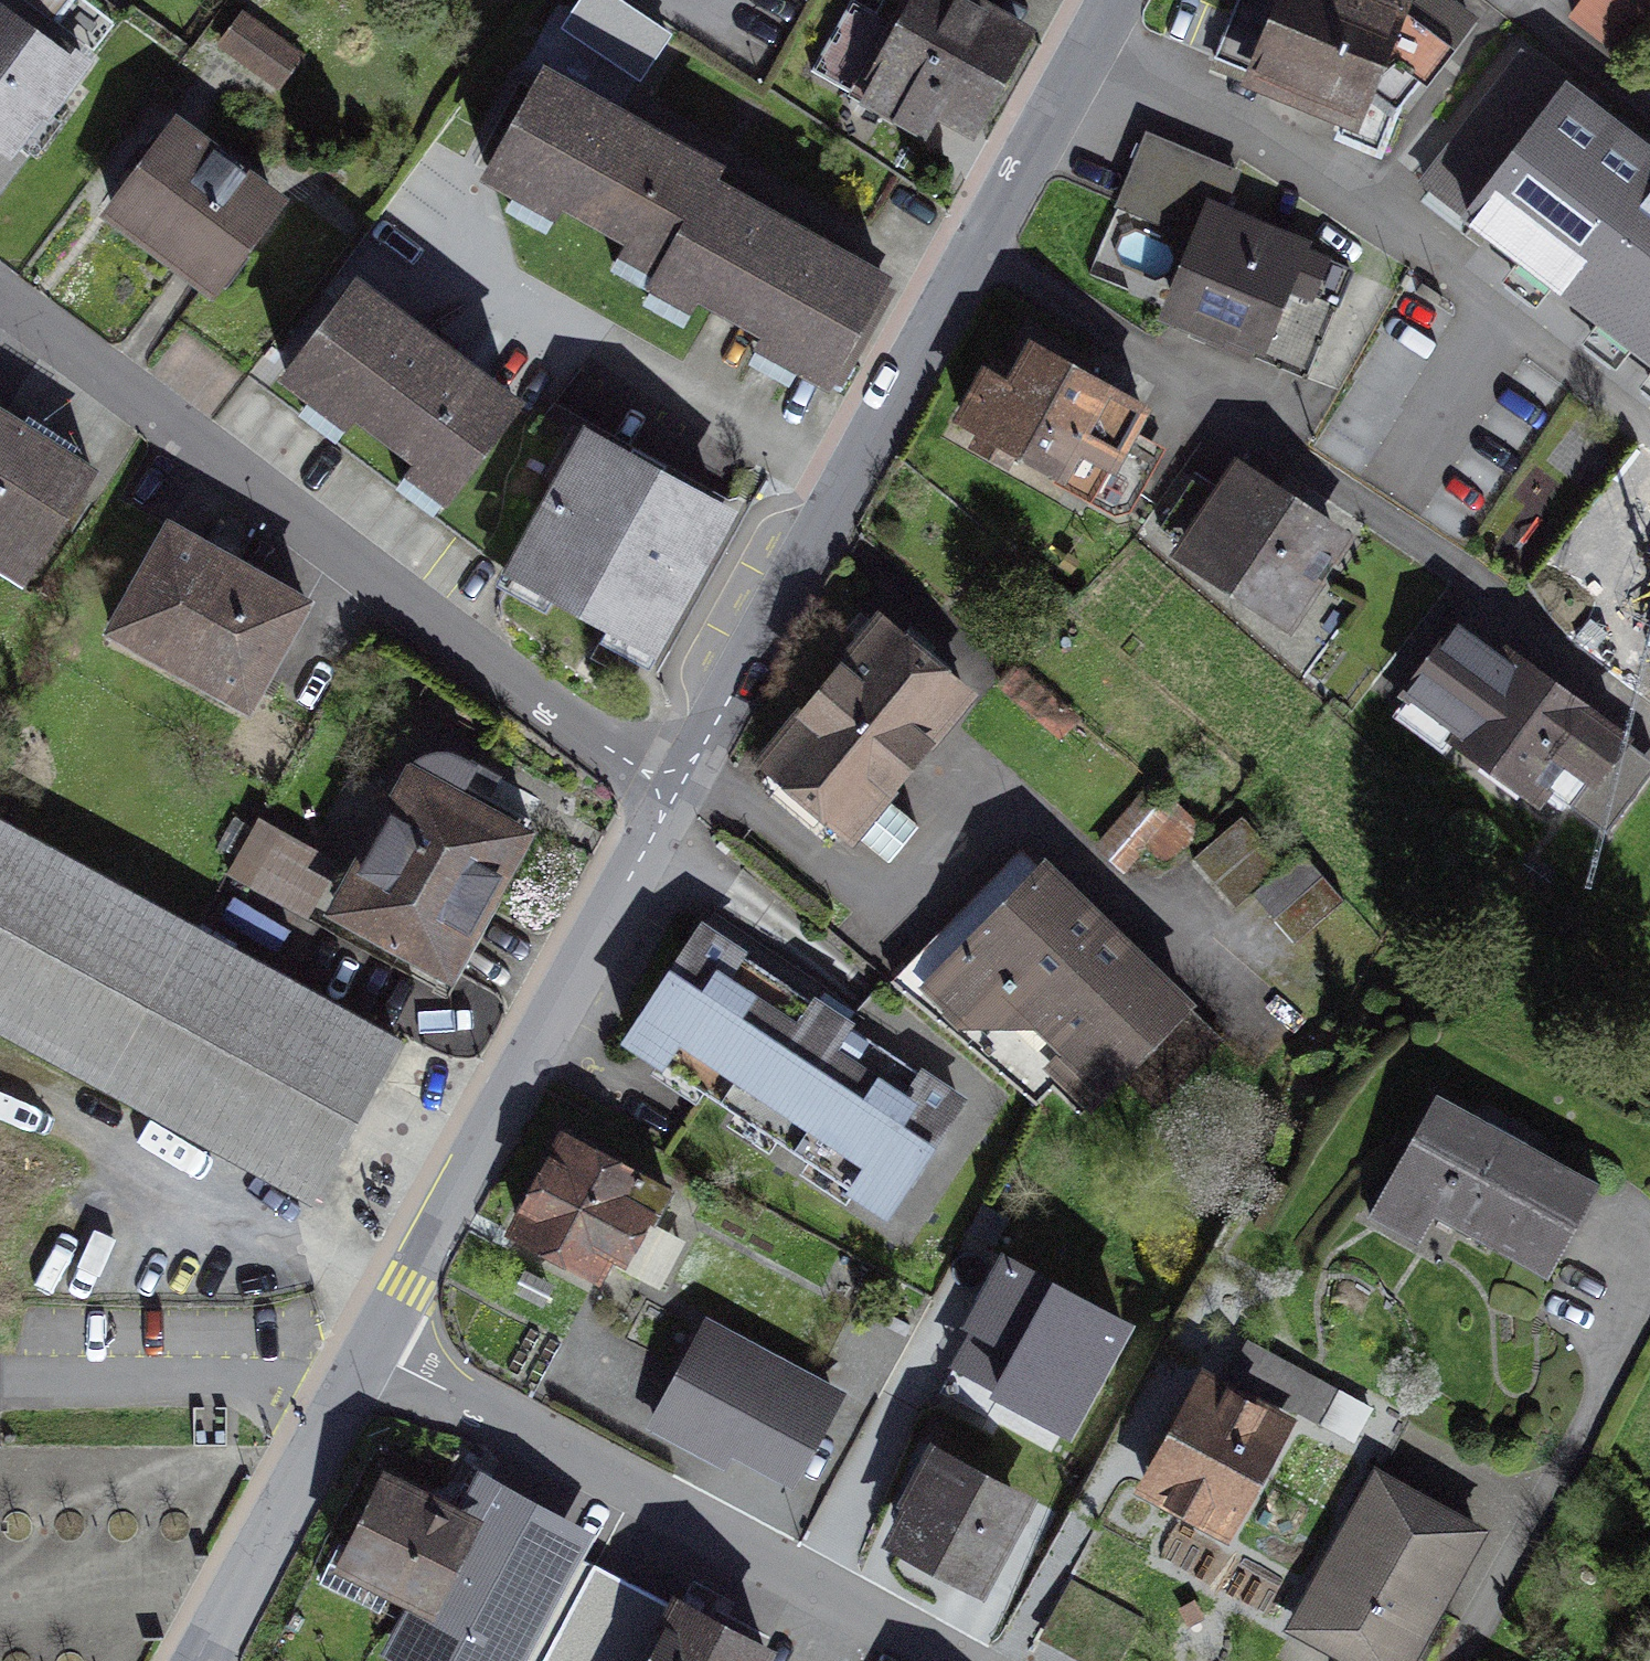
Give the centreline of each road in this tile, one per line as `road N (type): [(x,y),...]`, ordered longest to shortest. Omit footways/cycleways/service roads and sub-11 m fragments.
road 1 (residential): [(680,787),(1112,0)]
road 2 (residential): [(0,294),(647,772),(680,787)]
road 3 (residential): [(370,1353),(526,1426),(949,1660)]
road 4 (residential): [(370,1353),(680,787)]
road 5 (residential): [(200,1660),(370,1353)]

